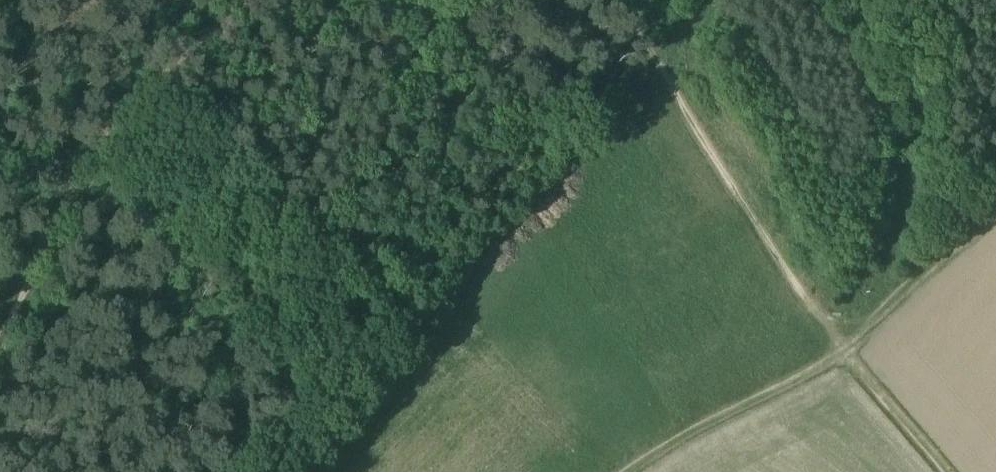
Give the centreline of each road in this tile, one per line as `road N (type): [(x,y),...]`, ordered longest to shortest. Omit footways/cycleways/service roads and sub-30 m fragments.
road 1 (track): [(0,339),(49,291),(137,125),(268,0)]
road 2 (track): [(621,471),(708,418),(843,353)]
road 3 (track): [(930,471),(843,353)]

